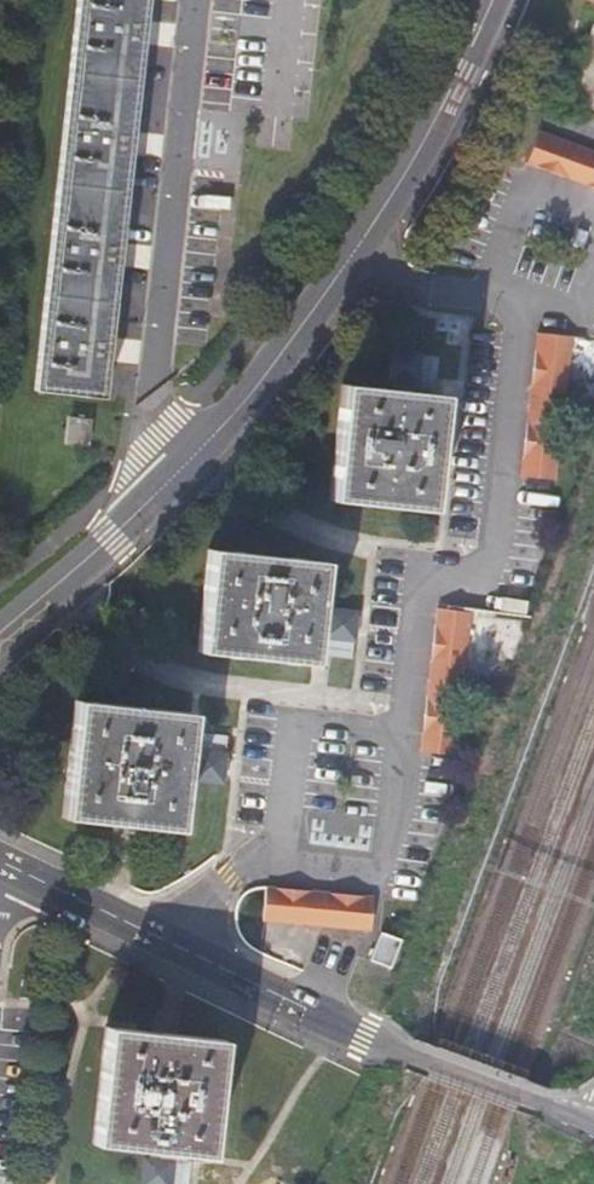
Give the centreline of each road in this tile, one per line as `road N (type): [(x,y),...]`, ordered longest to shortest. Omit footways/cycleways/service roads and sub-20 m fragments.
road 1 (residential): [(339,272),(516,305),(491,563),(465,579),(427,586),(413,617),(402,737)]
road 2 (residential): [(177,463),(141,426),(136,398),(180,0)]
road 3 (tertiary): [(339,272),(417,150),(488,0)]
road 4 (residential): [(179,941),(411,1047)]
road 5 (tertiary): [(177,463),(339,272)]
road 6 (residential): [(402,737),(385,880),(284,865)]
road 7 (residential): [(284,865),(298,728),(402,737)]
road 8 (tertiary): [(0,628),(177,463)]
road 9 (residential): [(1,861),(179,941)]
road 10 (unclassified): [(411,1047),(586,1123)]
road 11 (residential): [(284,865),(255,868),(179,941)]

